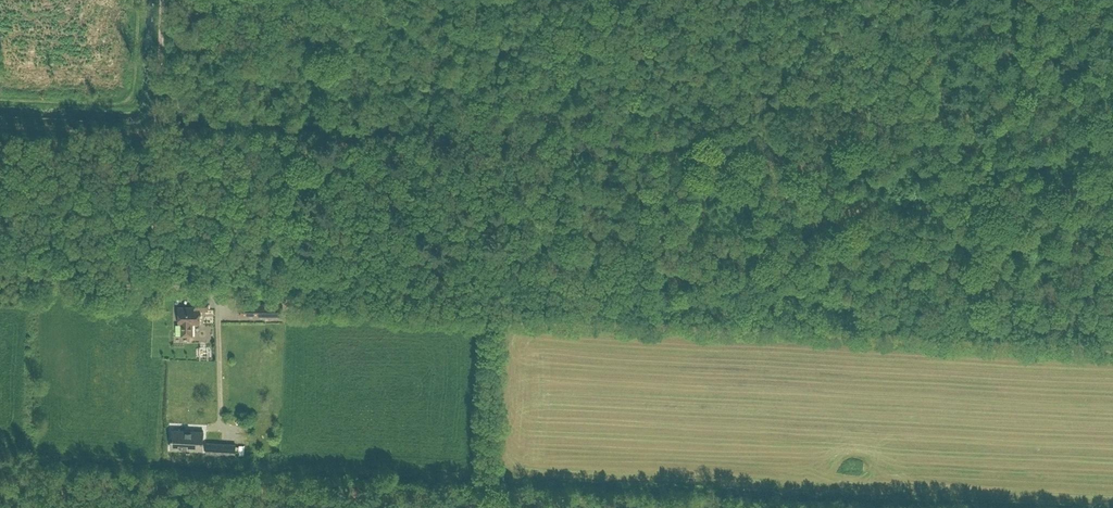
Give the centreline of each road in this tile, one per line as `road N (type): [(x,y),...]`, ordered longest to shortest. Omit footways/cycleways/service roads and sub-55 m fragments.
road 1 (track): [(1112,336),(494,304)]
road 2 (track): [(494,304),(153,288)]
road 3 (track): [(157,131),(0,124)]
road 4 (track): [(157,131),(153,288)]
road 5 (track): [(153,288),(0,281)]
road 6 (track): [(163,0),(157,131)]

